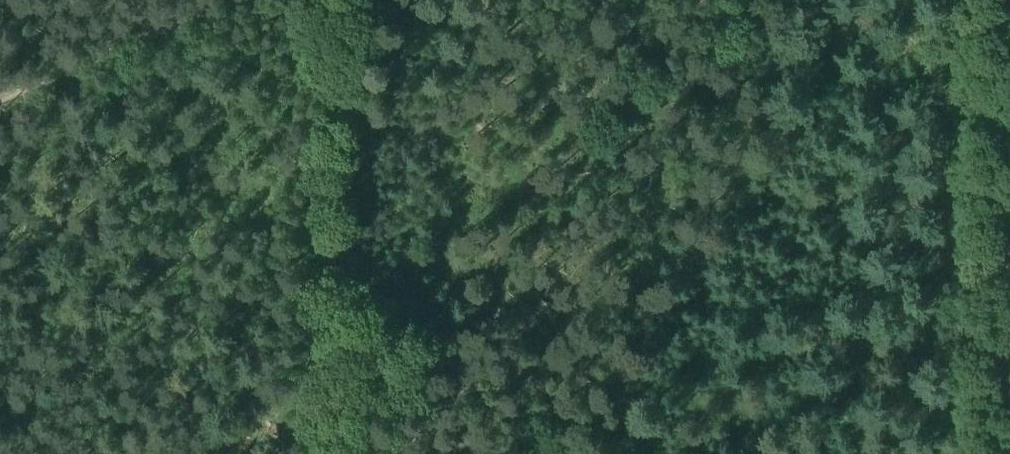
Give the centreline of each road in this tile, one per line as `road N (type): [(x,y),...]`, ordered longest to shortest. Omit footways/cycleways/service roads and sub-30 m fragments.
road 1 (track): [(352,0),(357,45),(343,193),(350,453)]

